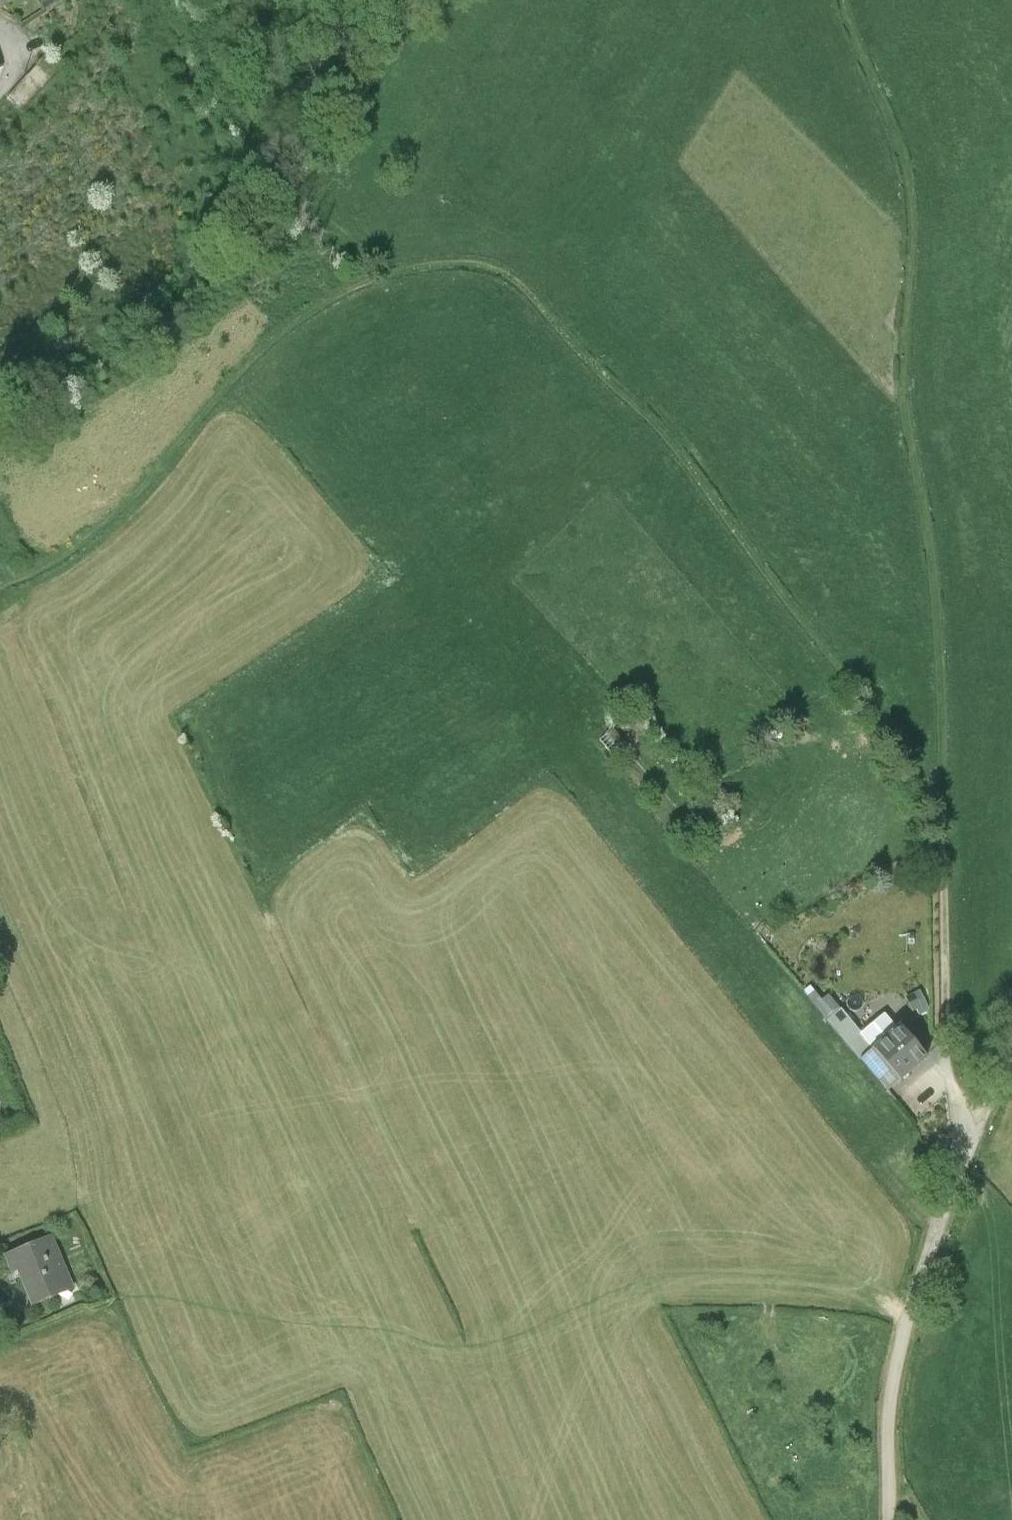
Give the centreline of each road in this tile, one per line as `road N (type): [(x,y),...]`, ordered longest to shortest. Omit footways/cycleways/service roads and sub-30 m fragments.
road 1 (track): [(0,587),(87,540),(261,352),(307,313),(361,284),(435,262),(492,265),(677,450),(925,789),(940,859)]
road 2 (unclassified): [(888,1519),(888,1398),(969,1148)]

